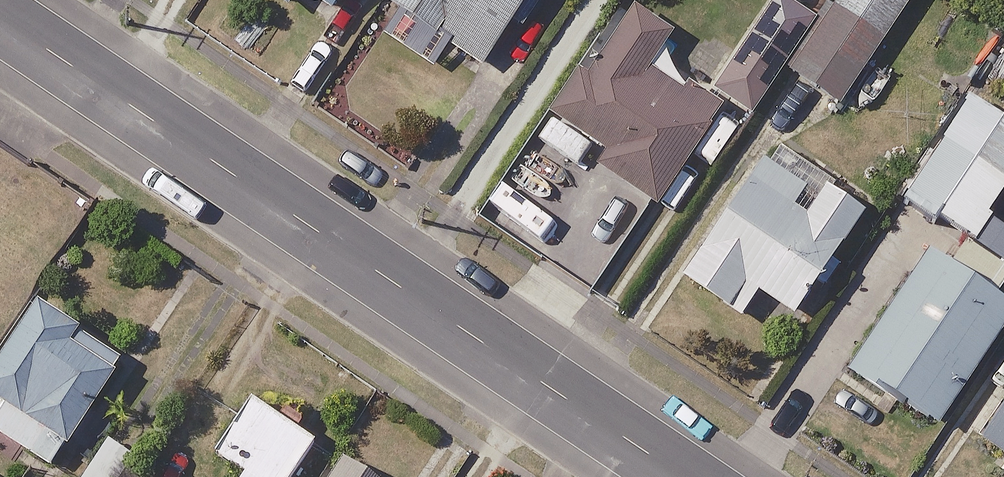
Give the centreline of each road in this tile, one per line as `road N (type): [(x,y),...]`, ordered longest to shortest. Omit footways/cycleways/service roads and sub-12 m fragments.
road 1 (tertiary): [(684,476),(0,17)]

